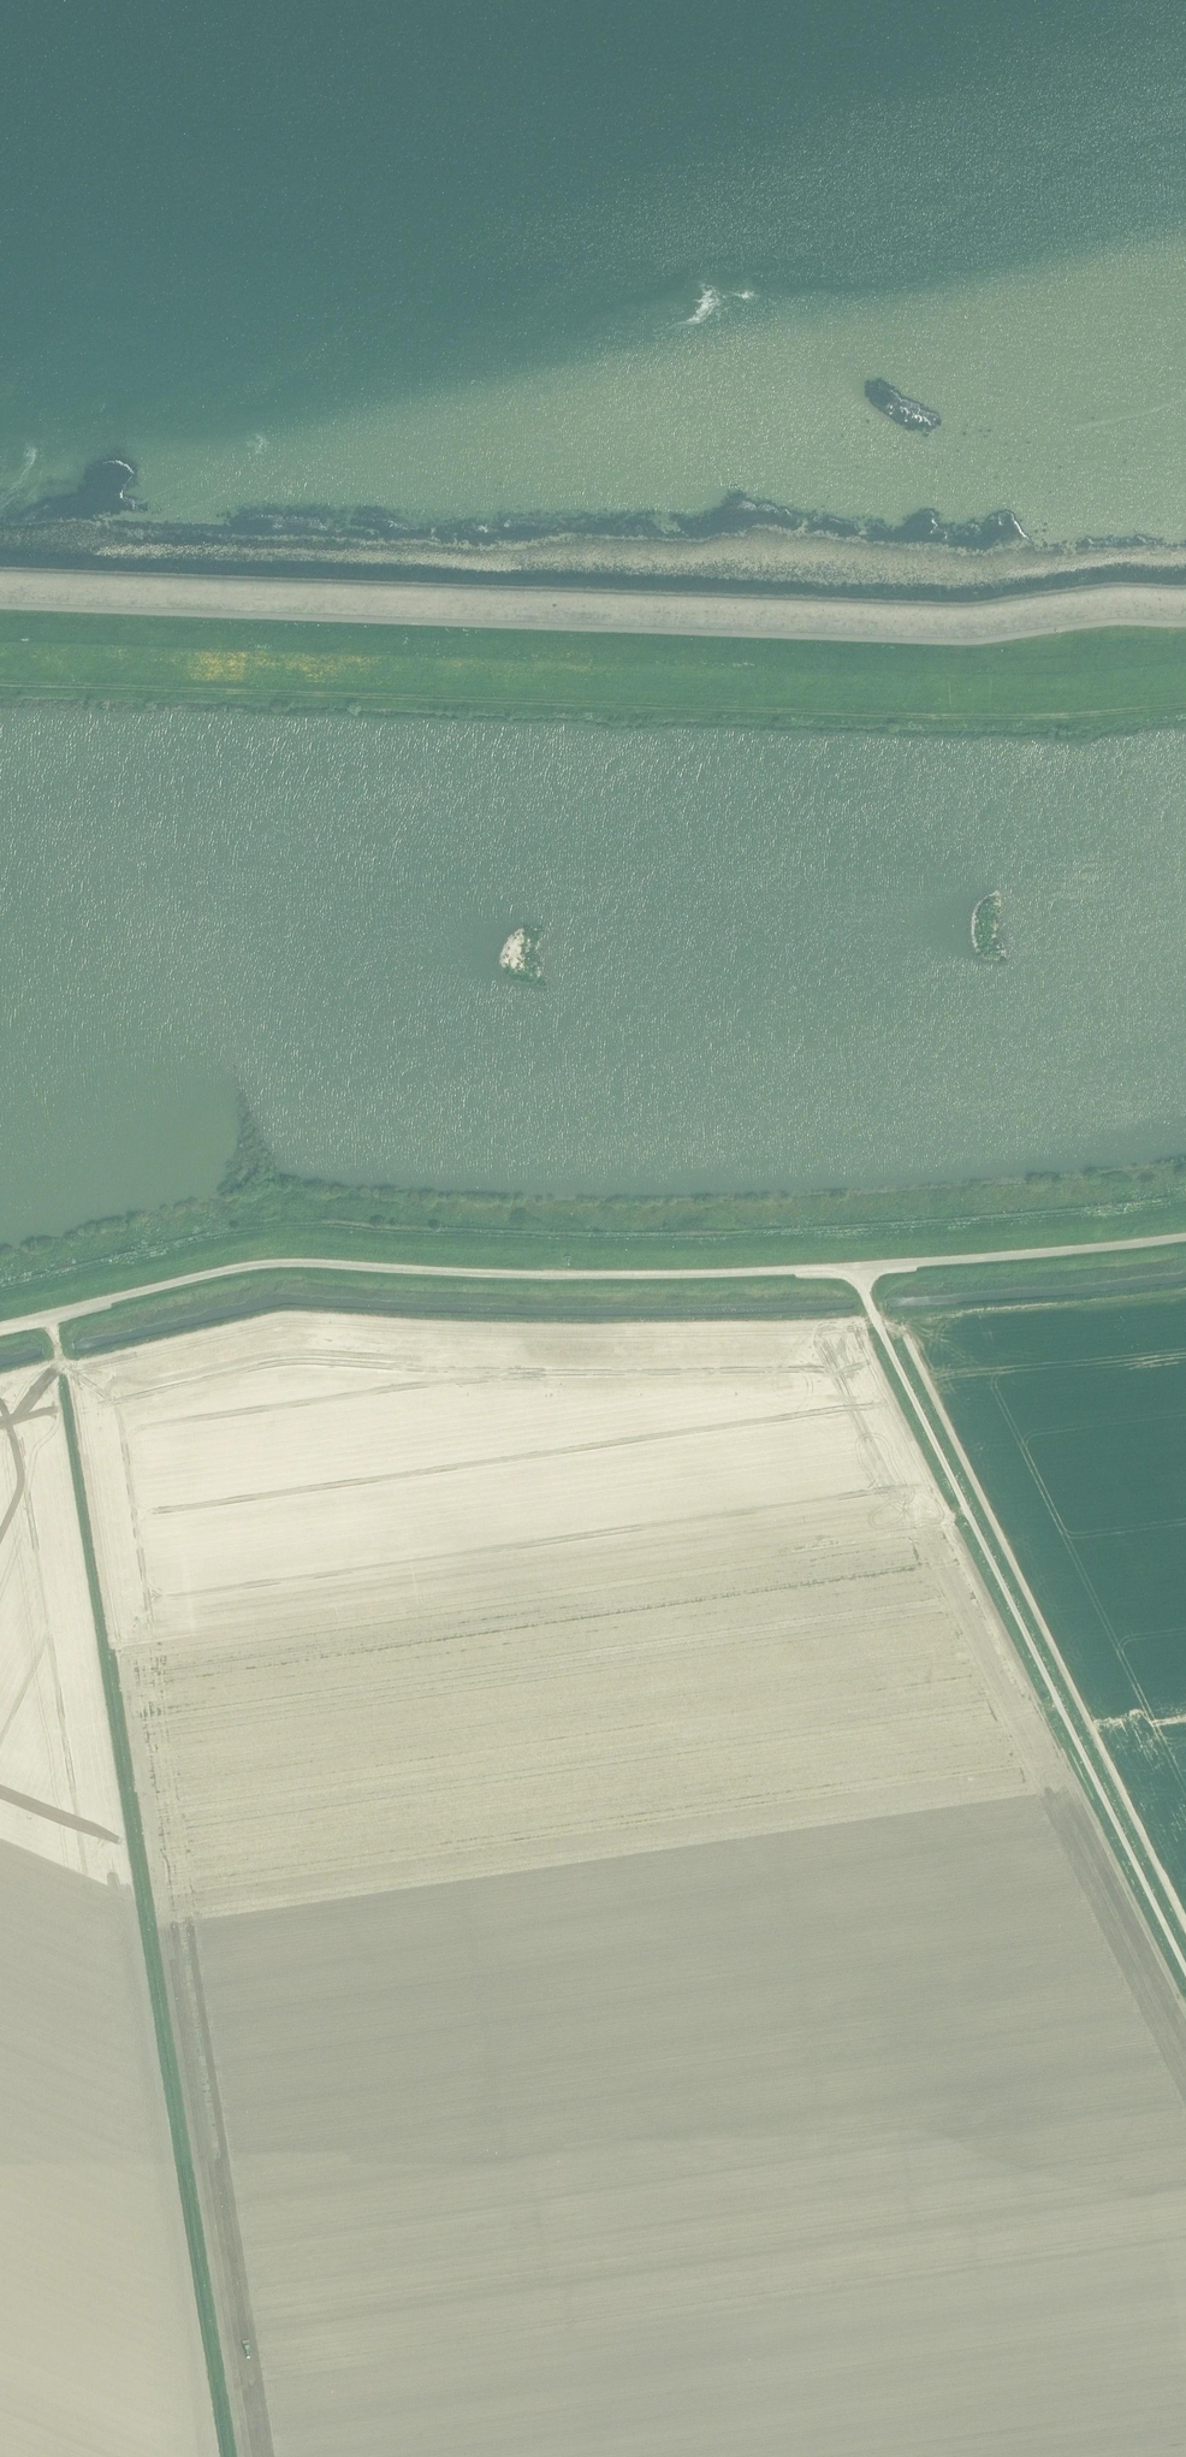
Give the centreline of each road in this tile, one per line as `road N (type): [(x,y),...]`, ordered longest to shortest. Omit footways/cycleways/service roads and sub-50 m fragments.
road 1 (track): [(0,678),(817,704),(1185,703)]
road 2 (unclassified): [(0,1327),(248,1267),(857,1270)]
road 3 (unclassified): [(1185,1956),(857,1270)]
road 4 (unclassified): [(857,1270),(1185,1237)]

